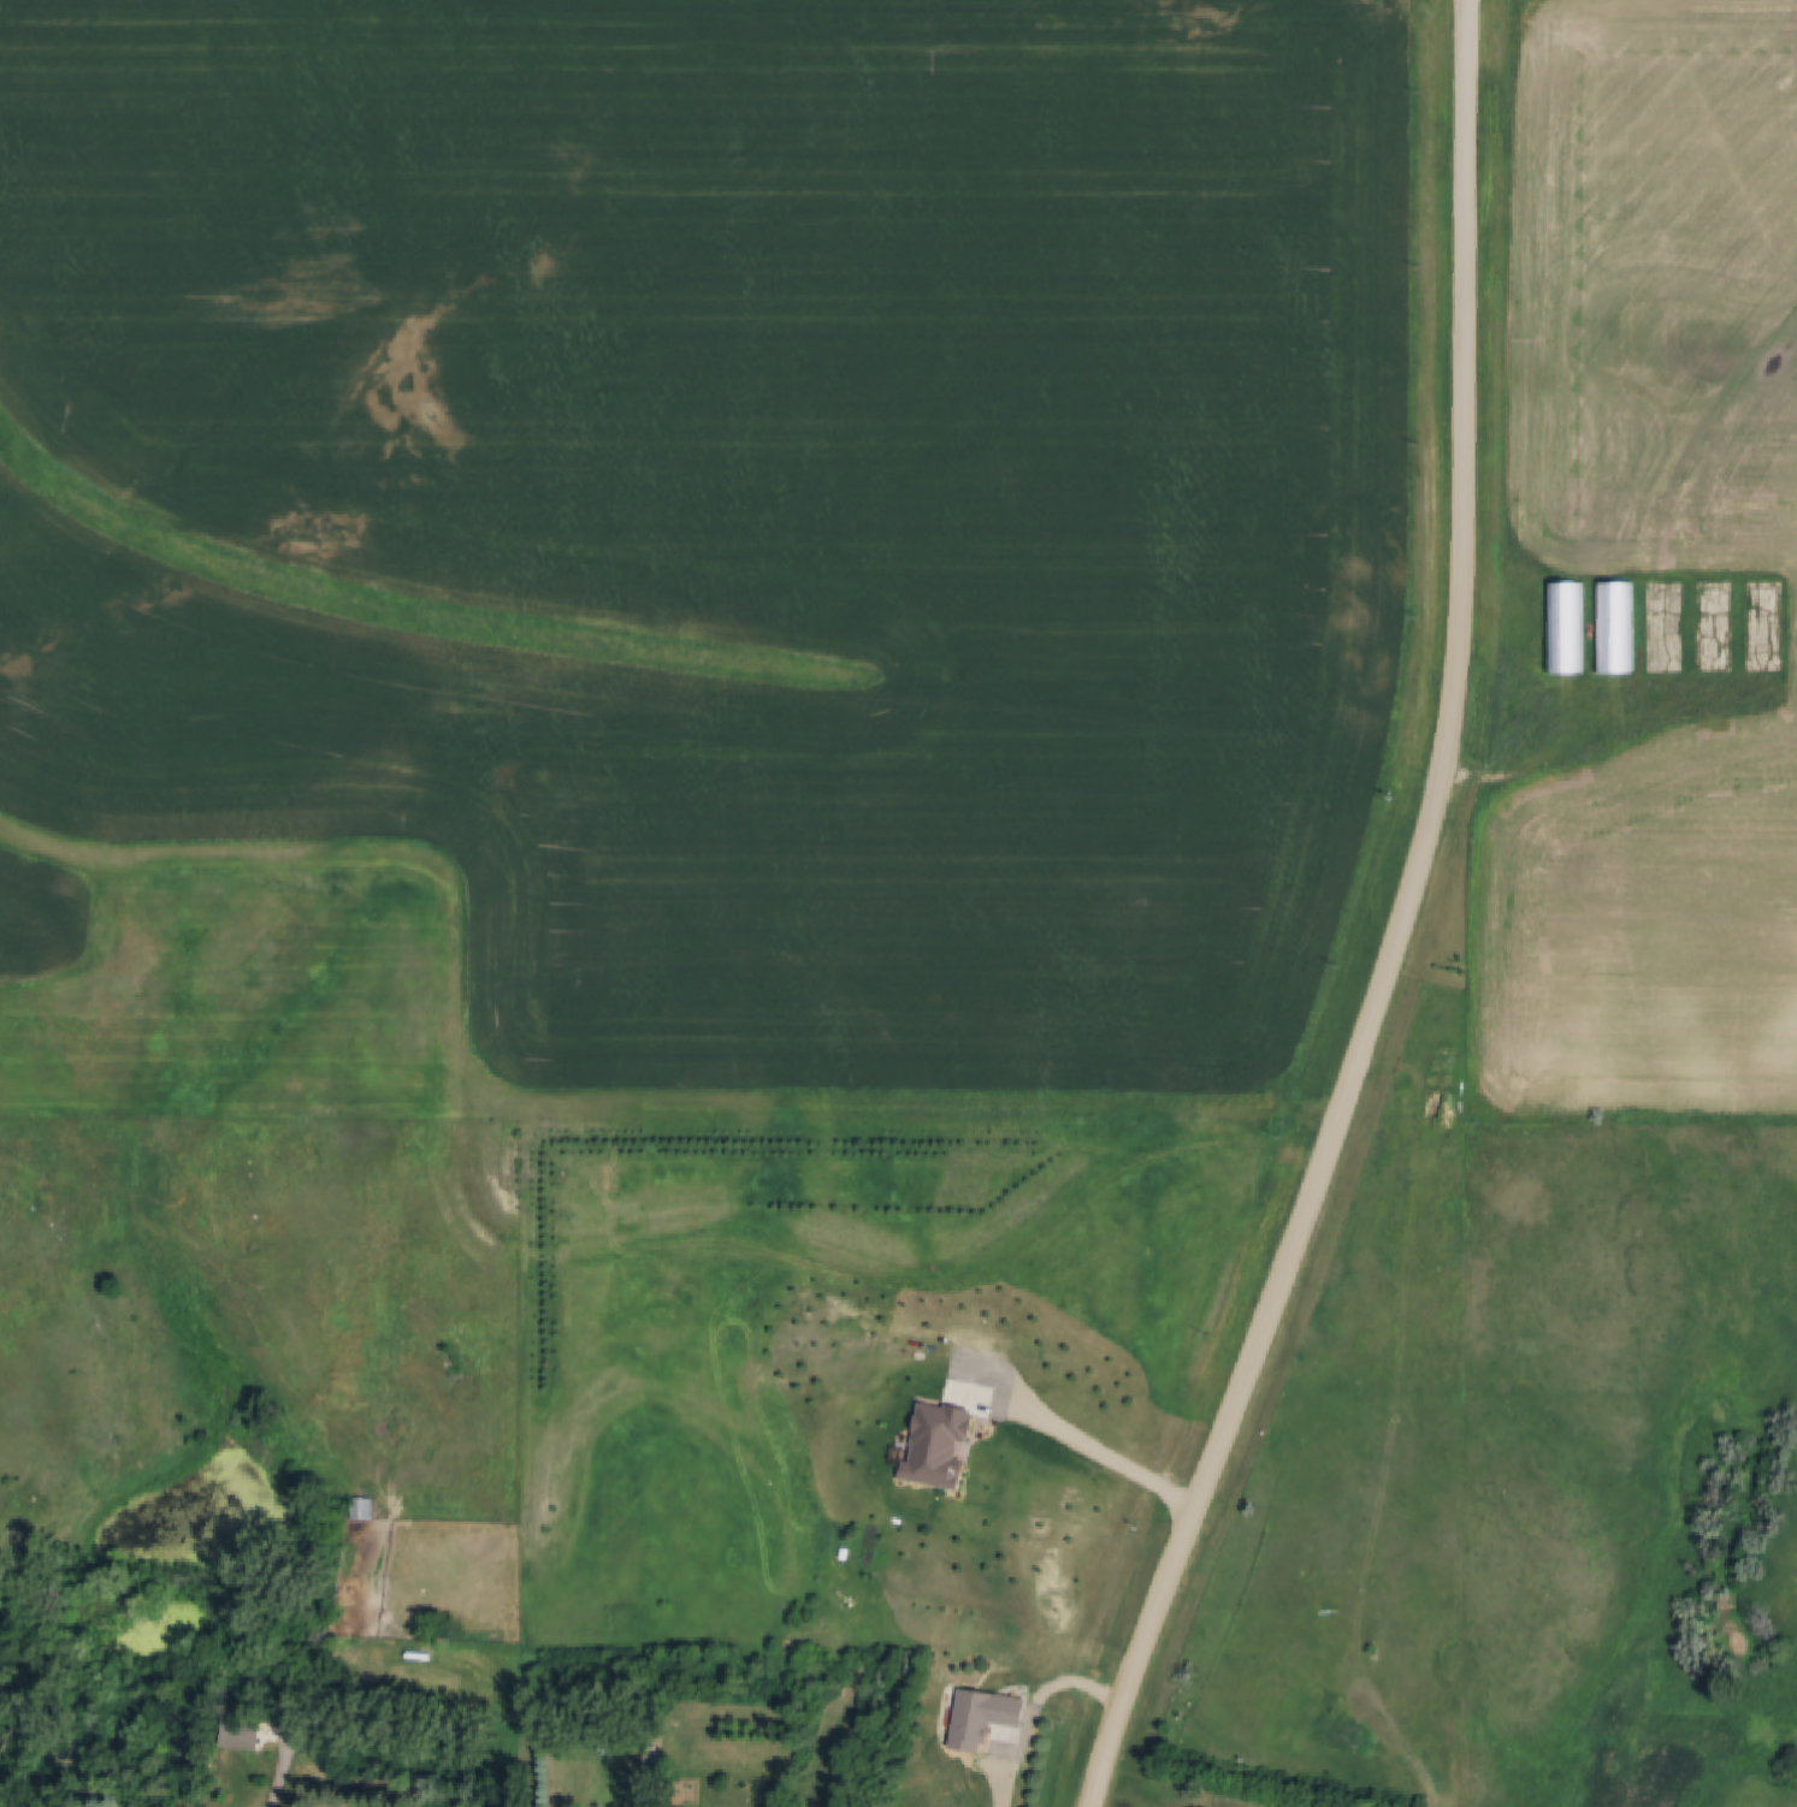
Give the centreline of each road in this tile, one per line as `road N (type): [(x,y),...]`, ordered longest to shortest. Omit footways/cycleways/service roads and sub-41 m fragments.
road 1 (residential): [(1093,1806),(1148,1625),(1293,1268),(1430,830),(1467,587),(1473,472),(1471,0)]

